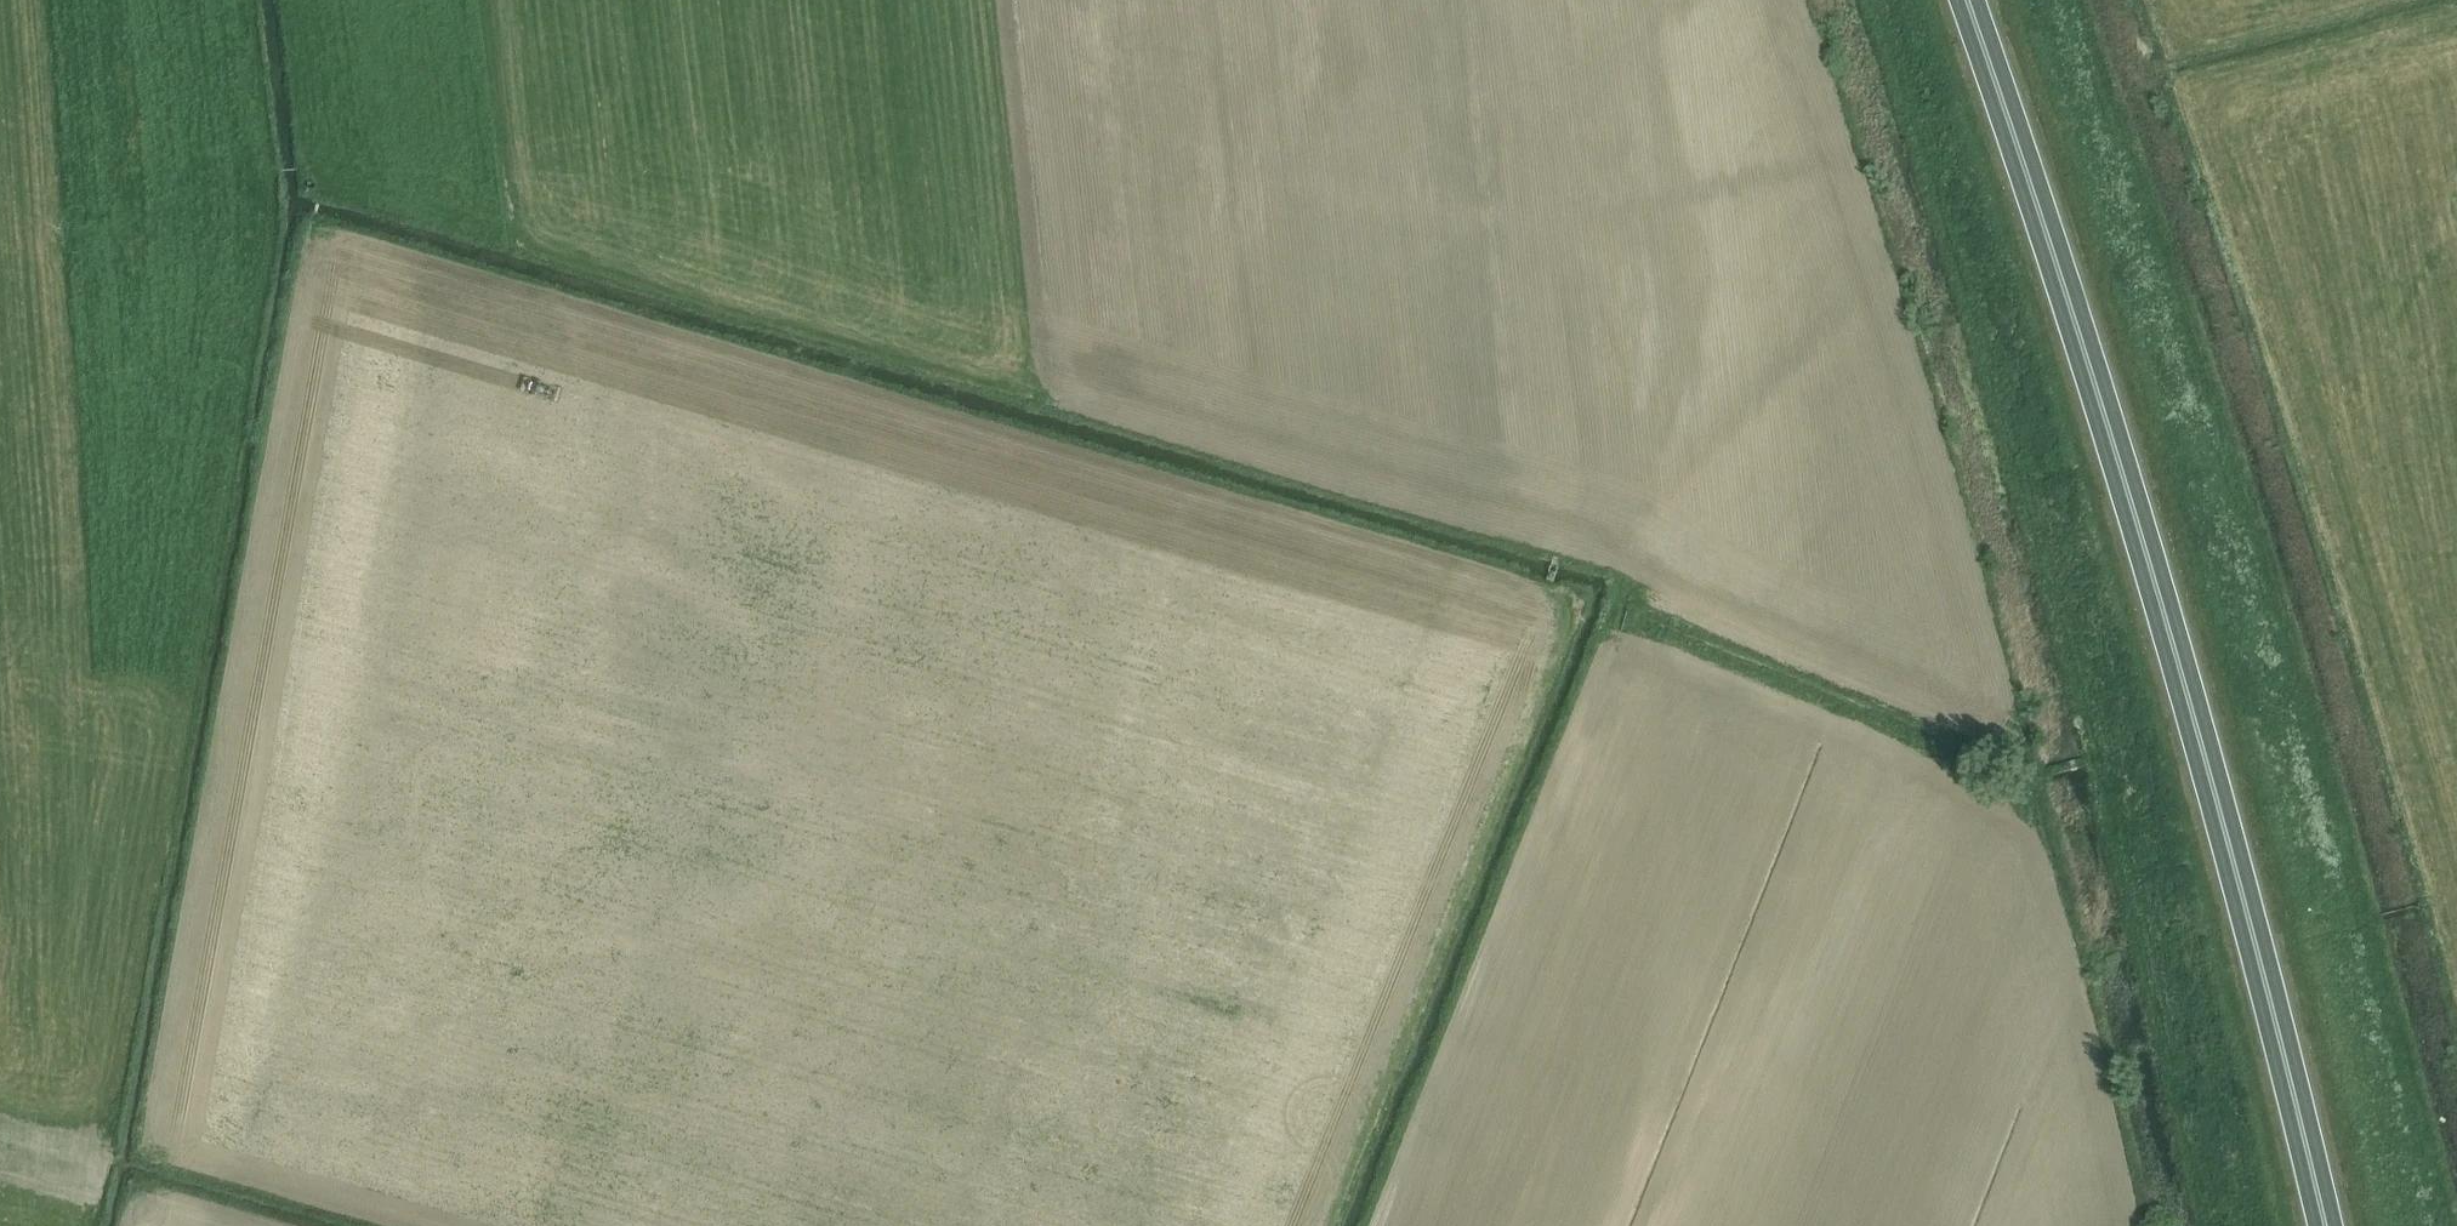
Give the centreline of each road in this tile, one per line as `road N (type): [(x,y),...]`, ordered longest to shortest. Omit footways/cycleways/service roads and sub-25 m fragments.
road 1 (trunk): [(2331,1225),(2159,541),(1976,0)]

